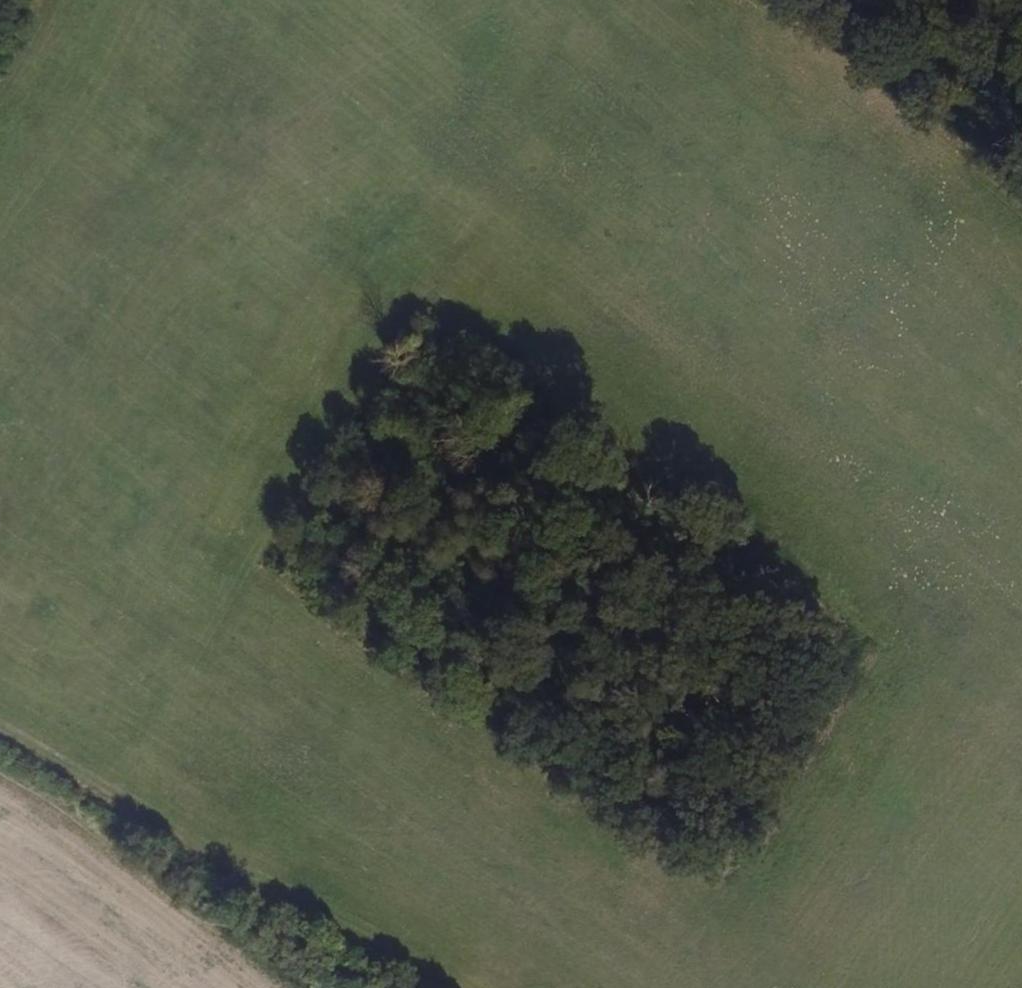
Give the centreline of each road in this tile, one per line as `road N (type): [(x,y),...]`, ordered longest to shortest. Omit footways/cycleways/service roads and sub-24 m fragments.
road 1 (track): [(0,777),(328,987)]
road 2 (track): [(1021,206),(763,0)]

